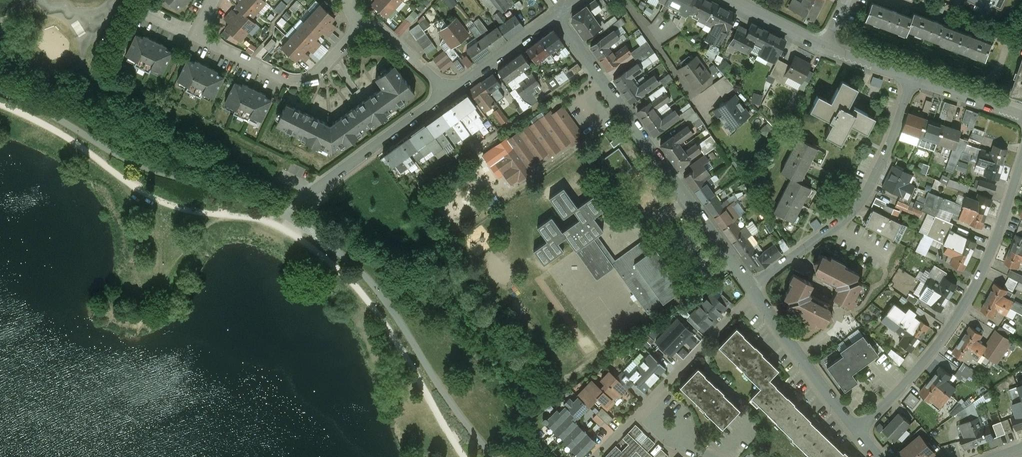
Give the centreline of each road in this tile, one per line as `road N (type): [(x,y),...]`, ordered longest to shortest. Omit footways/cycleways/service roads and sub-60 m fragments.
road 1 (residential): [(555,16),(752,287)]
road 2 (residential): [(1021,172),(980,286),(932,354),(859,433)]
road 3 (residential): [(914,78),(860,202),(752,287)]
road 4 (residential): [(367,18),(330,59),(302,75),(270,69),(198,34)]
road 5 (residential): [(450,91),(301,196)]
road 6 (residential): [(754,291),(859,433)]
road 7 (residential): [(555,16),(450,91)]

